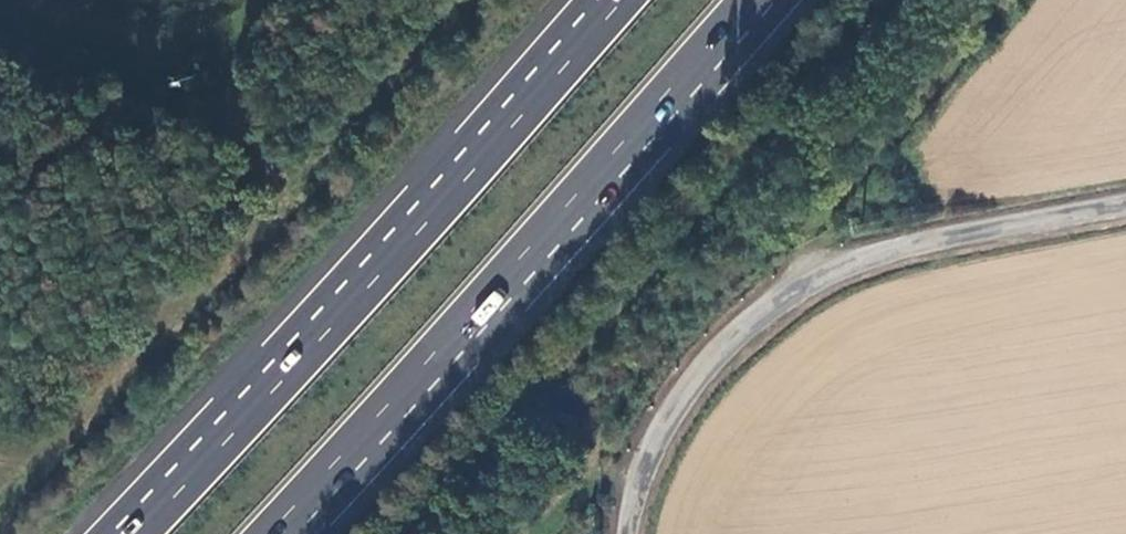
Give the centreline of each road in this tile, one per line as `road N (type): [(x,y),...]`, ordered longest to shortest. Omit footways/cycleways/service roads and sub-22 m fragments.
road 1 (trunk): [(625,0),(137,533)]
road 2 (trunk): [(266,533),(749,0)]
road 3 (unclassified): [(1125,204),(884,254),(775,304),(717,354),(667,421),(627,533)]

